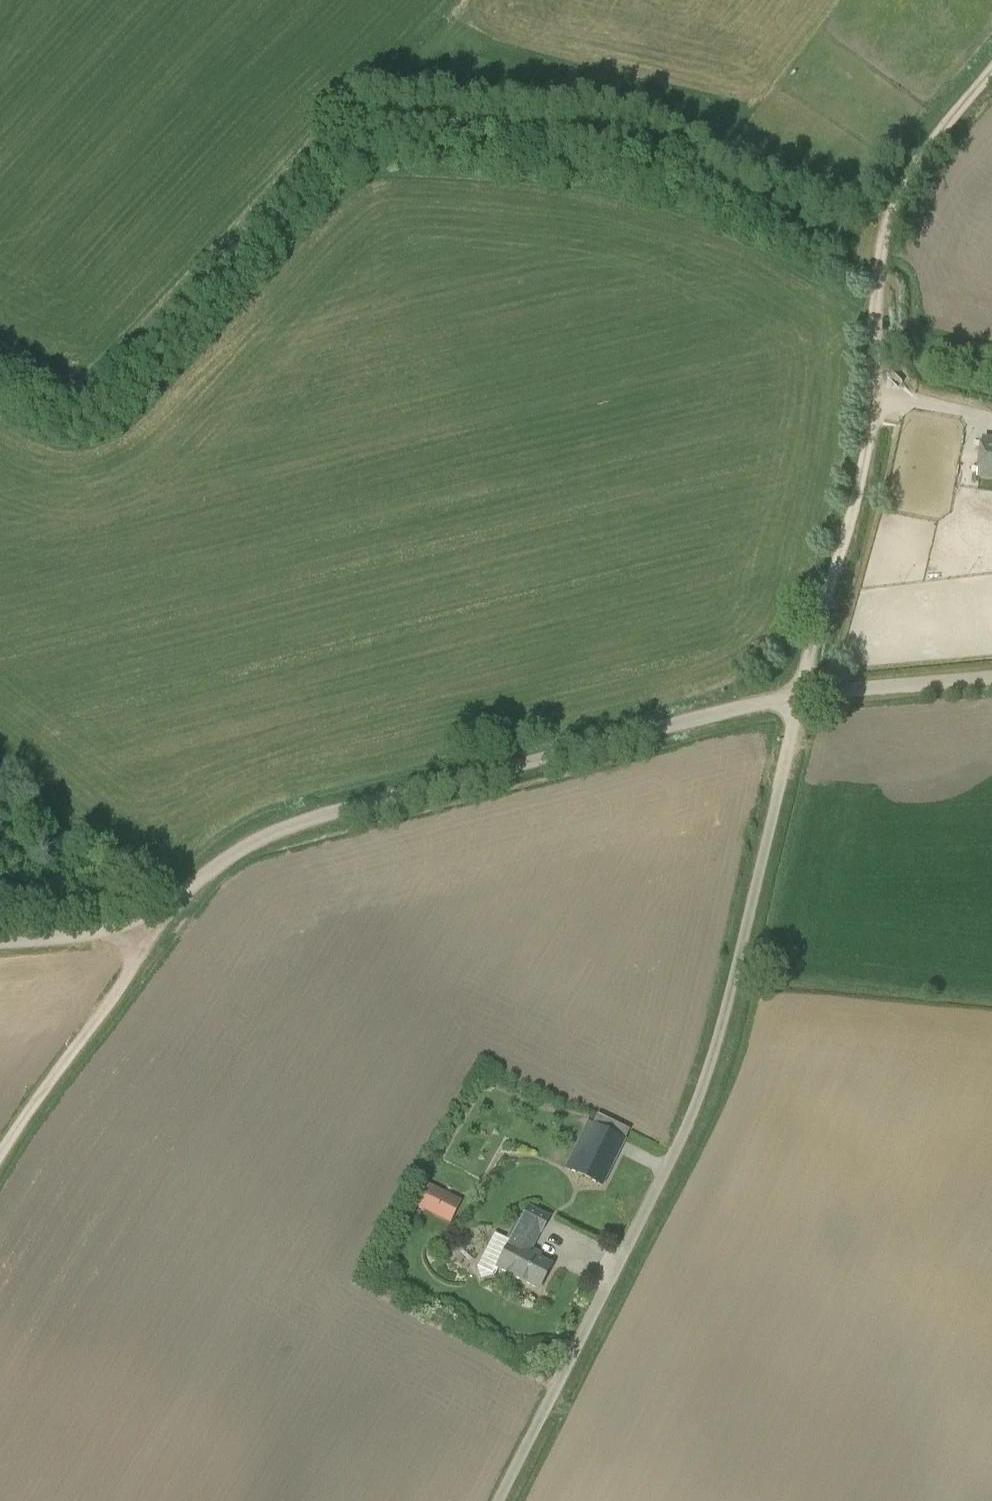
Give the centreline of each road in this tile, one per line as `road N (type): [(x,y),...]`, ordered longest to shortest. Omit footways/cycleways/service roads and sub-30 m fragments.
road 1 (unclassified): [(505,1500),(712,1068),(802,692)]
road 2 (unclassified): [(0,943),(131,931),(284,832),(802,692)]
road 3 (track): [(802,692),(870,435),(883,220),(915,157),(991,69)]
road 4 (track): [(0,1154),(171,912)]
road 5 (unclassified): [(802,692),(991,676)]

